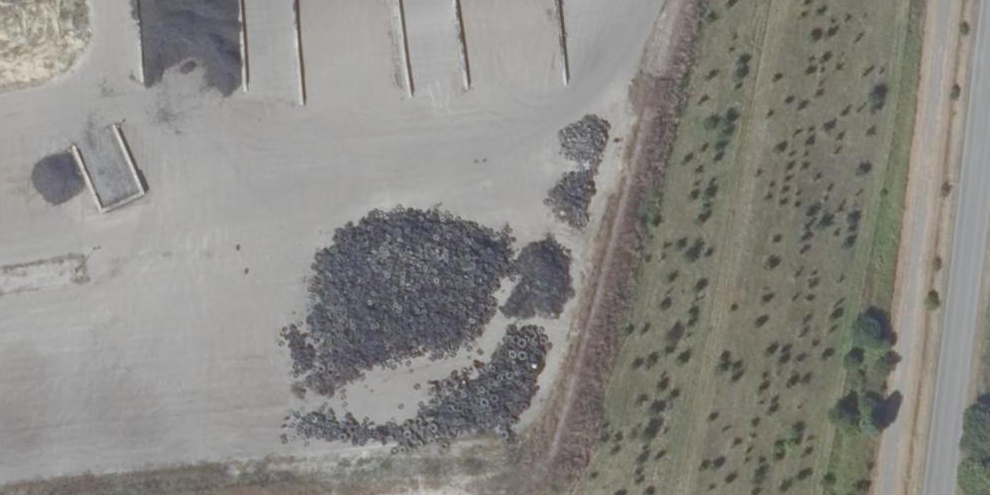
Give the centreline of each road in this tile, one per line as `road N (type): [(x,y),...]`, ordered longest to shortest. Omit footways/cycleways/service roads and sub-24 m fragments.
road 1 (track): [(522,0),(252,58),(199,85),(169,136),(158,261),(144,305),(85,354),(0,385)]
road 2 (tertiary): [(989,151),(943,494)]

